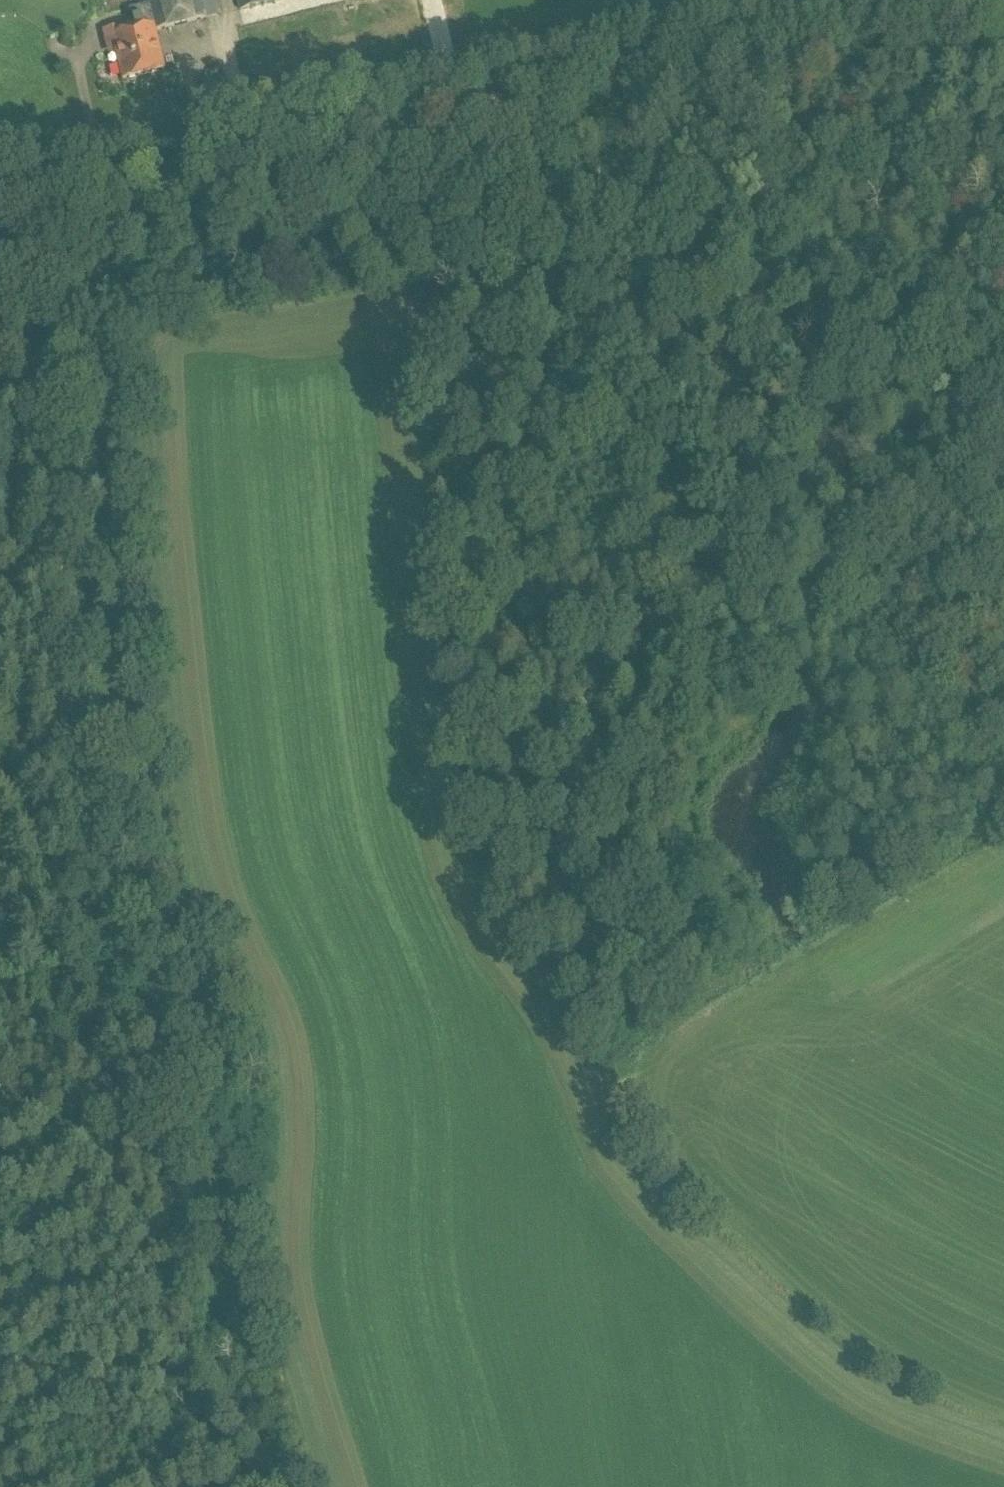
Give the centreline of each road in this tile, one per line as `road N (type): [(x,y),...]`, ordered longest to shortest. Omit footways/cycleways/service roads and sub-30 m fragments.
road 1 (unclassified): [(990,0),(114,193),(0,198)]

